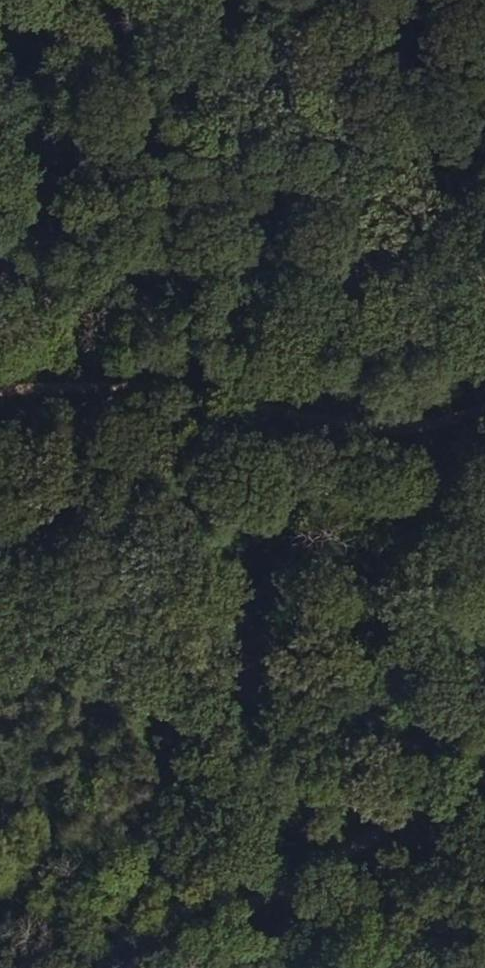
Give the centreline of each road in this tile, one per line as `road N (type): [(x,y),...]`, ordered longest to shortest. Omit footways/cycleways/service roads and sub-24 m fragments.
road 1 (track): [(0,384),(95,377),(331,430),(484,393)]
road 2 (track): [(484,253),(225,0)]
road 3 (track): [(484,767),(217,908)]
road 4 (track): [(103,967),(217,908)]

